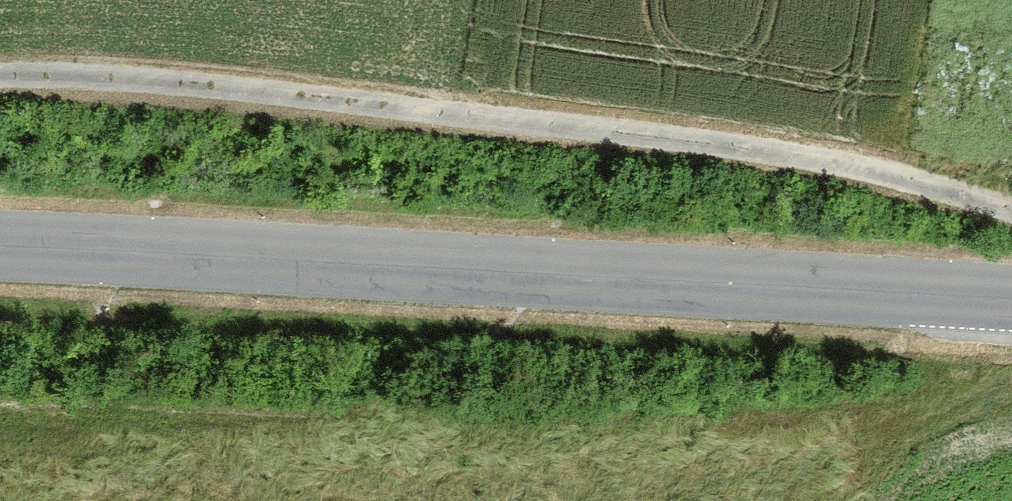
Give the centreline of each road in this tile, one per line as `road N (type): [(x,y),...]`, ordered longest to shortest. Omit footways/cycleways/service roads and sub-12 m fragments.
road 1 (track): [(1011,210),(829,161),(403,106),(112,78),(0,78)]
road 2 (tertiary): [(1011,292),(0,241)]

